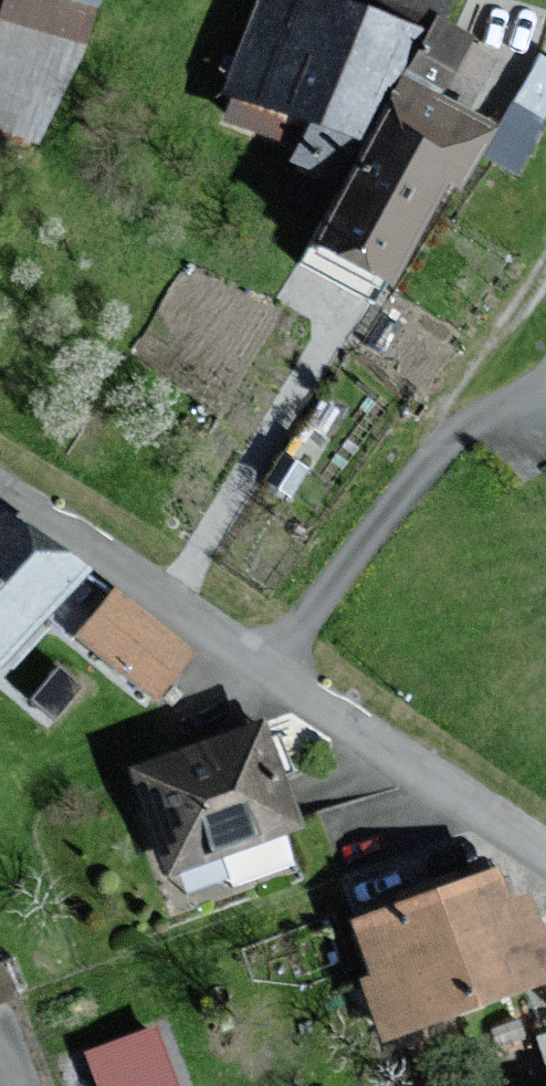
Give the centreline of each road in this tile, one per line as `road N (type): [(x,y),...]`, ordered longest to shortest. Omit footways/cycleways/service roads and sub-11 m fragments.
road 1 (residential): [(0,495),(170,598),(545,855)]

